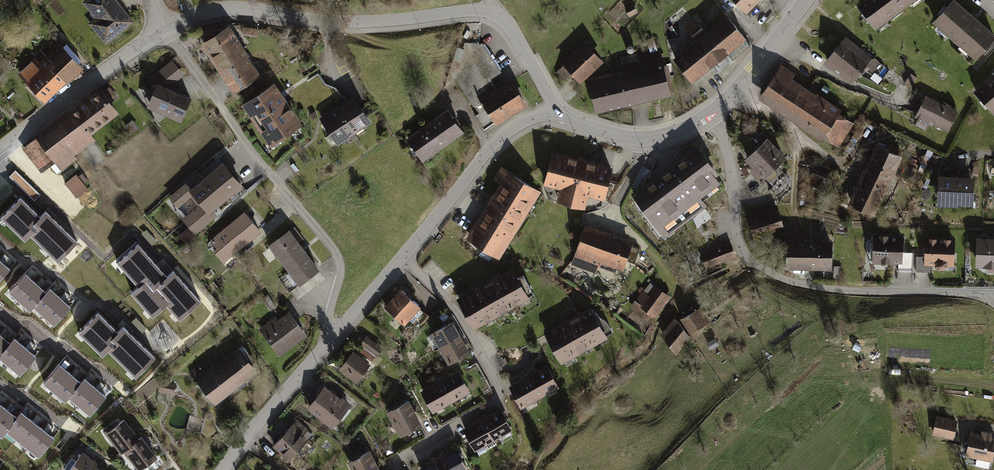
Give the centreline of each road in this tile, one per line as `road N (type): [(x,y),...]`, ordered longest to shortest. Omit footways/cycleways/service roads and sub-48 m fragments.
road 1 (residential): [(710,114),(729,161),(741,248),(758,269),(841,290),(981,294)]
road 2 (residential): [(325,343),(339,270),(330,247),(161,30)]
road 3 (residential): [(161,30),(202,13),(247,10),(344,22),(491,13)]
road 4 (residential): [(402,262),(452,308),(496,400),(396,459)]
road 5 (residential): [(553,111),(491,145),(402,262)]
road 6 (residential): [(0,149),(161,30)]
road 7 (residential): [(553,111),(640,138),(710,114)]
road 8 (residential): [(325,343),(220,469)]
road 9 (residential): [(710,114),(806,0)]

